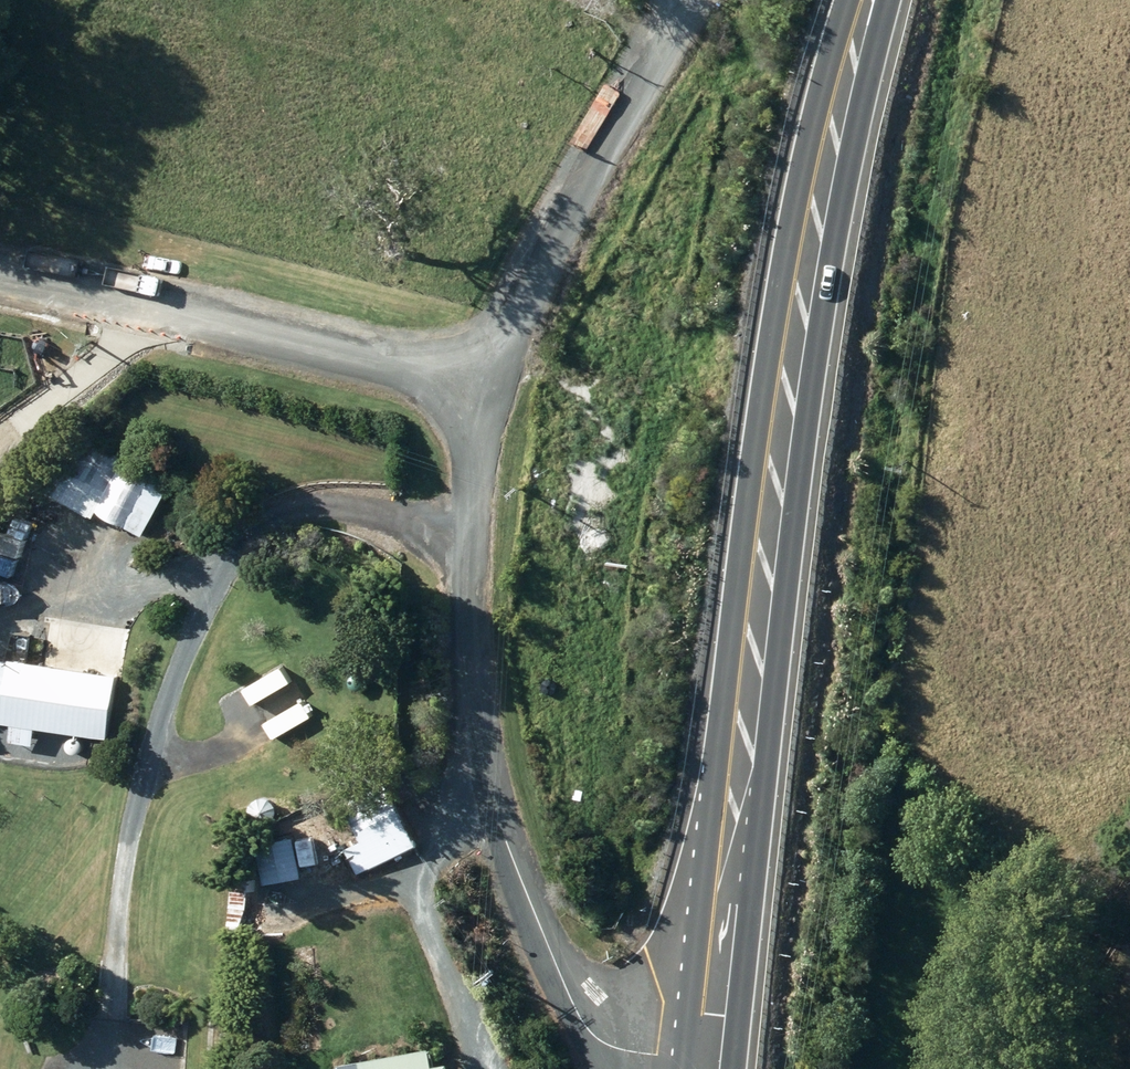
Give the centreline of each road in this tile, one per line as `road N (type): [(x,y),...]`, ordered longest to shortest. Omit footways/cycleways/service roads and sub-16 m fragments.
road 1 (primary): [(863,0),(789,313),(699,1062)]
road 2 (residential): [(699,1062),(613,1047),(595,1036),(576,1008),(506,841),(470,594),(488,387)]
road 3 (residential): [(488,387),(0,279)]
road 4 (residential): [(488,387),(567,215),(692,0)]

